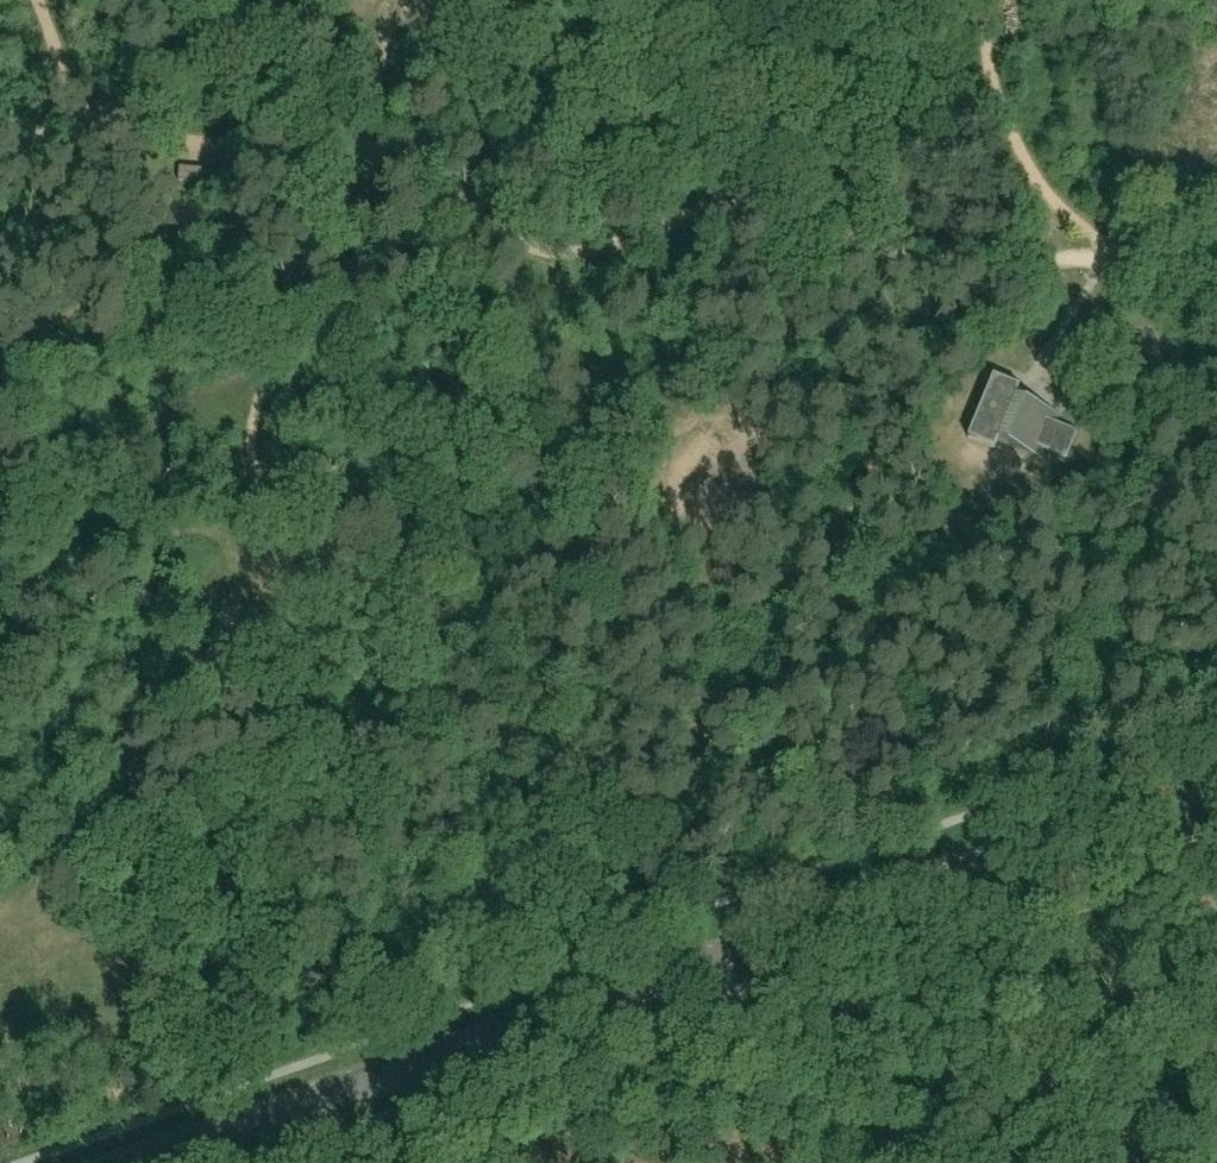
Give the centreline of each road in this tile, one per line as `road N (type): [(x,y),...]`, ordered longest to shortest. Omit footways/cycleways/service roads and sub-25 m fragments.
road 1 (track): [(38,0),(76,100),(333,130),(444,195),(544,269),(613,263),(678,216),(727,207),(1040,258),(1216,265)]
road 2 (tertiary): [(652,981),(1216,787)]
road 3 (tertiary): [(123,1162),(652,981)]
road 4 (track): [(158,609),(59,792),(0,872)]
road 5 (track): [(1000,0),(1036,181),(1123,261)]
road 6 (track): [(333,130),(232,345),(227,374)]
road 7 (track): [(852,1128),(715,1052),(672,1014)]

